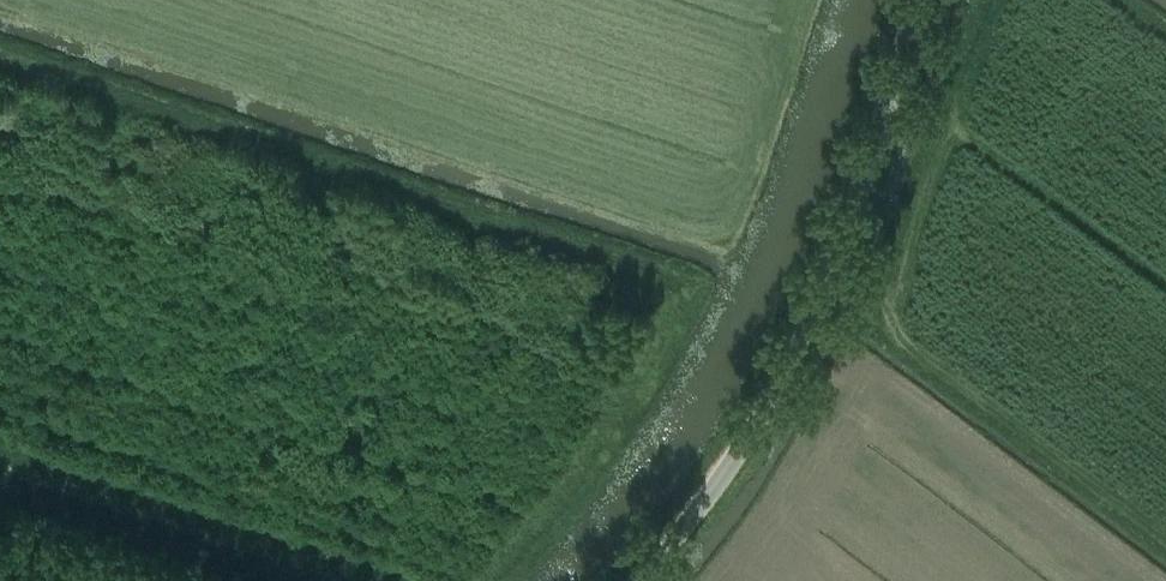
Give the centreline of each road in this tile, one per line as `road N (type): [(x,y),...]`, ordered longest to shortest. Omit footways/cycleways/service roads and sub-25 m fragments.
road 1 (unclassified): [(643,580),(745,450),(802,350),(924,0)]

